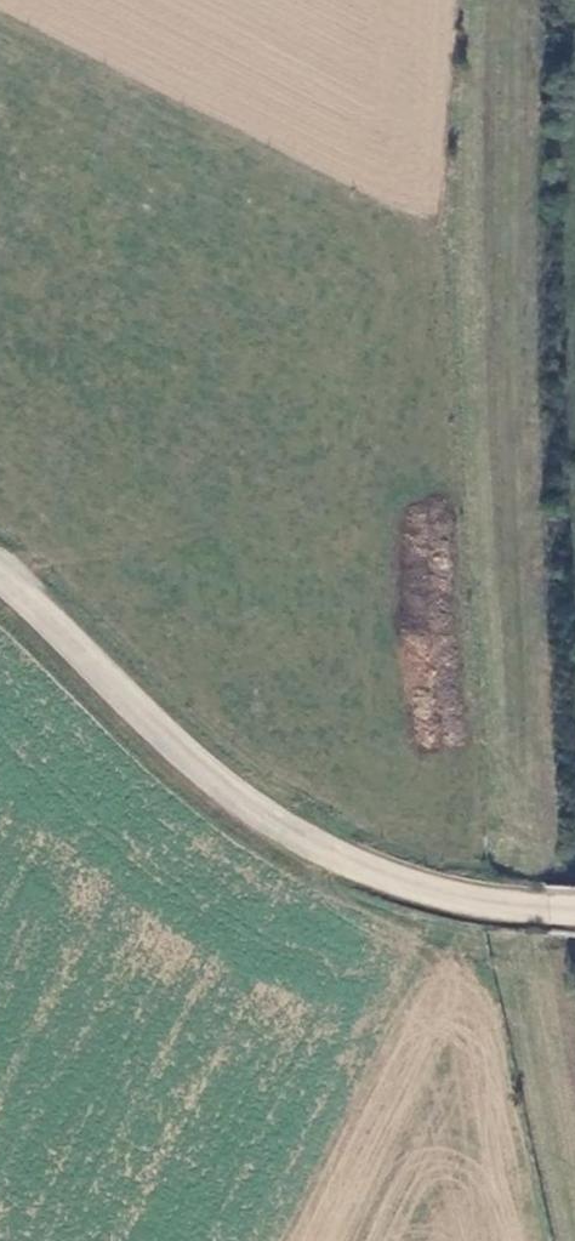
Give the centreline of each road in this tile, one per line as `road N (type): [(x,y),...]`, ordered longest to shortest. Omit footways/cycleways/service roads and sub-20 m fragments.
road 1 (tertiary): [(530,907),(408,885),(298,836),(186,759),(0,573)]

